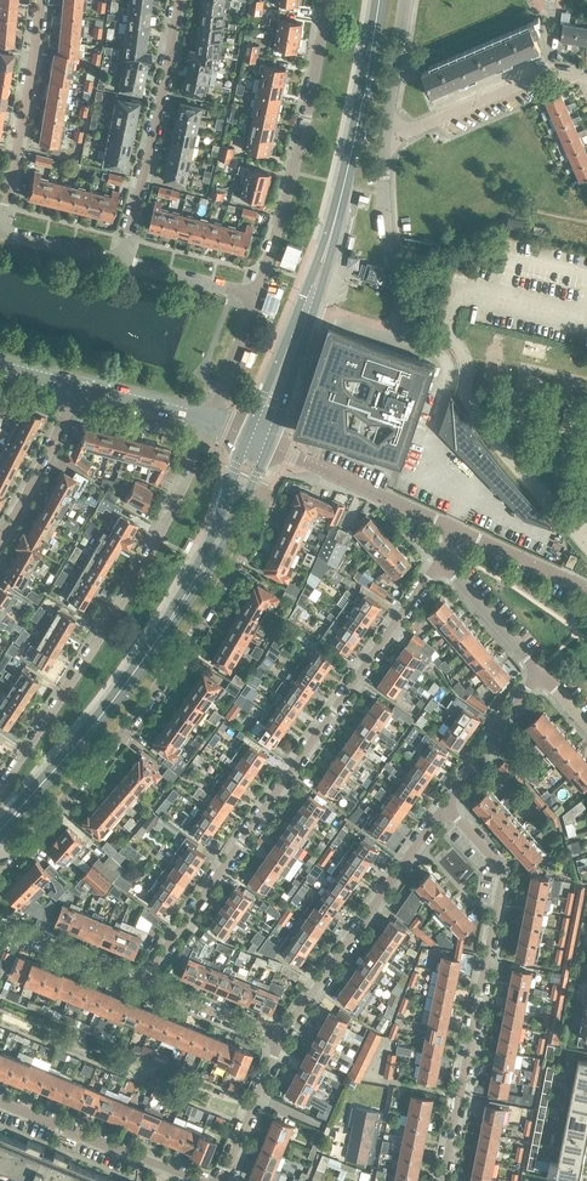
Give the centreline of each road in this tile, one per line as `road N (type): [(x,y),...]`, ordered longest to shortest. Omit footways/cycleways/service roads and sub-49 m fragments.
road 1 (residential): [(147,986),(442,565)]
road 2 (residential): [(0,852),(16,852),(102,759),(196,634),(267,499),(249,489)]
road 3 (residential): [(210,422),(156,538),(0,785)]
road 4 (residential): [(449,1180),(504,867),(448,802)]
road 5 (unclassified): [(256,296),(306,117),(326,0)]
road 6 (residential): [(281,1038),(448,802)]
road 7 (unclassified): [(316,305),(382,325),(400,314),(387,233),(387,131)]
road 8 (residential): [(121,262),(177,0)]
road 9 (primary): [(0,831),(152,647)]
road 10 (primary): [(246,435),(216,527),(152,647)]
road 11 (residential): [(39,0),(0,225)]
road 12 (residential): [(0,1102),(200,1180)]
road 13 (residential): [(583,76),(531,80),(410,130),(387,131)]
road 14 (primary): [(152,647),(188,605),(249,489)]
road 15 (residential): [(4,533),(77,386)]
road 16 (residential): [(147,986),(0,923)]
road 17 (residential): [(448,802),(539,676)]
road 18 (residential): [(223,1180),(281,1038)]
road 19 (residential): [(457,530),(318,467)]
road 20 (residential): [(539,676),(442,565)]
road 21 (primary): [(269,444),(316,305)]
road 22 (primary): [(302,300),(246,435)]
road 23 (residential): [(281,1038),(147,986)]
road 24 (residential): [(586,589),(457,530)]
road 25 (residential): [(256,296),(121,262)]
road 26 (residential): [(77,386),(210,422)]
road 27 (unclassified): [(210,422),(256,296)]
road 28 (residential): [(387,131),(407,0)]
road 29 (primary): [(357,128),(377,0)]
road 30 (residential): [(121,262),(0,231)]

